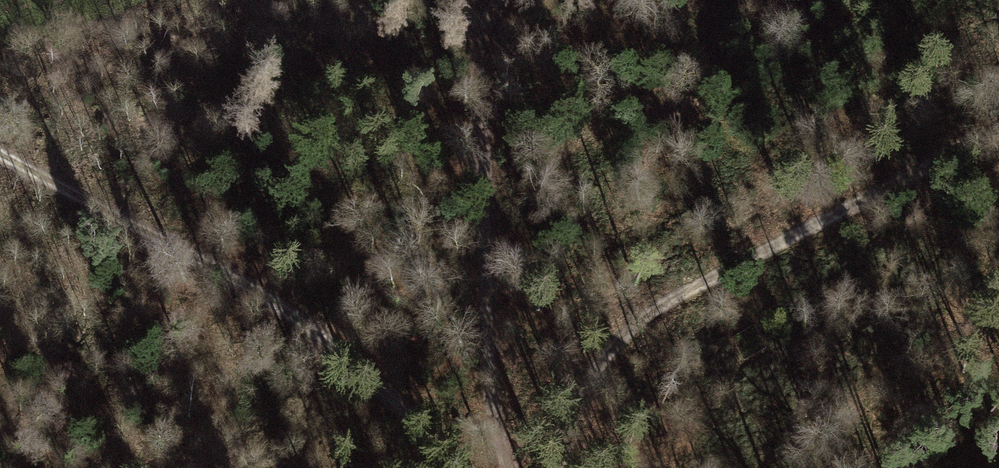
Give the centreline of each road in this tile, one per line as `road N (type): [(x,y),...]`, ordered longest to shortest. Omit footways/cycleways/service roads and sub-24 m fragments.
road 1 (track): [(998,126),(780,243),(627,337),(576,402),(564,467)]
road 2 (track): [(453,467),(298,321),(0,157)]
road 3 (track): [(510,467),(479,50),(505,0)]

